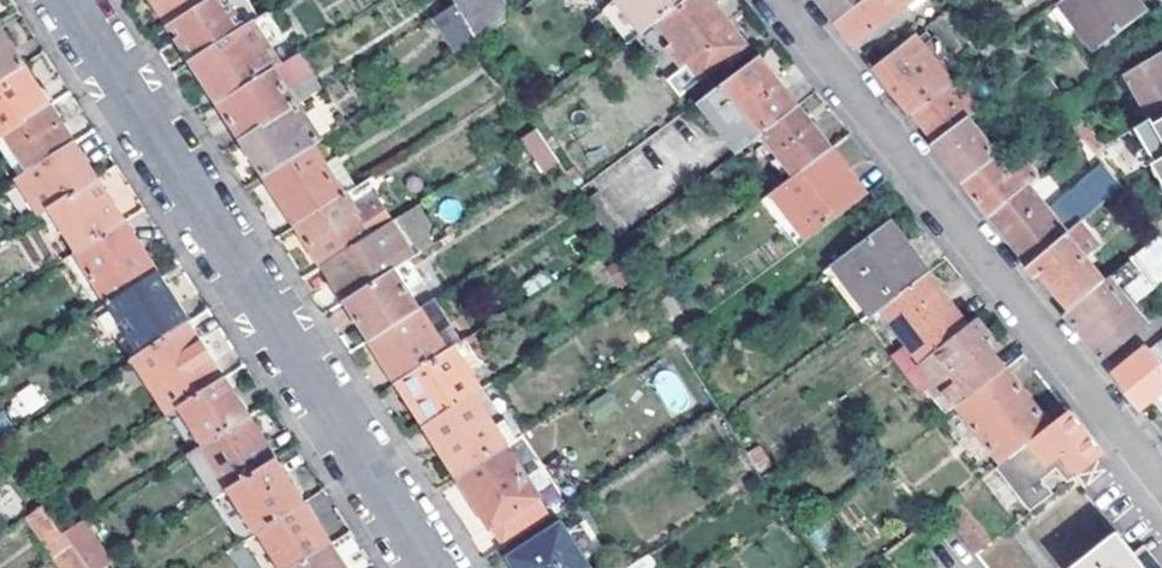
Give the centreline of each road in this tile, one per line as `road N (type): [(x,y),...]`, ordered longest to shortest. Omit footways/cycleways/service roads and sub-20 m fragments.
road 1 (residential): [(68,0),(434,567)]
road 2 (residential): [(779,0),(1161,485)]

